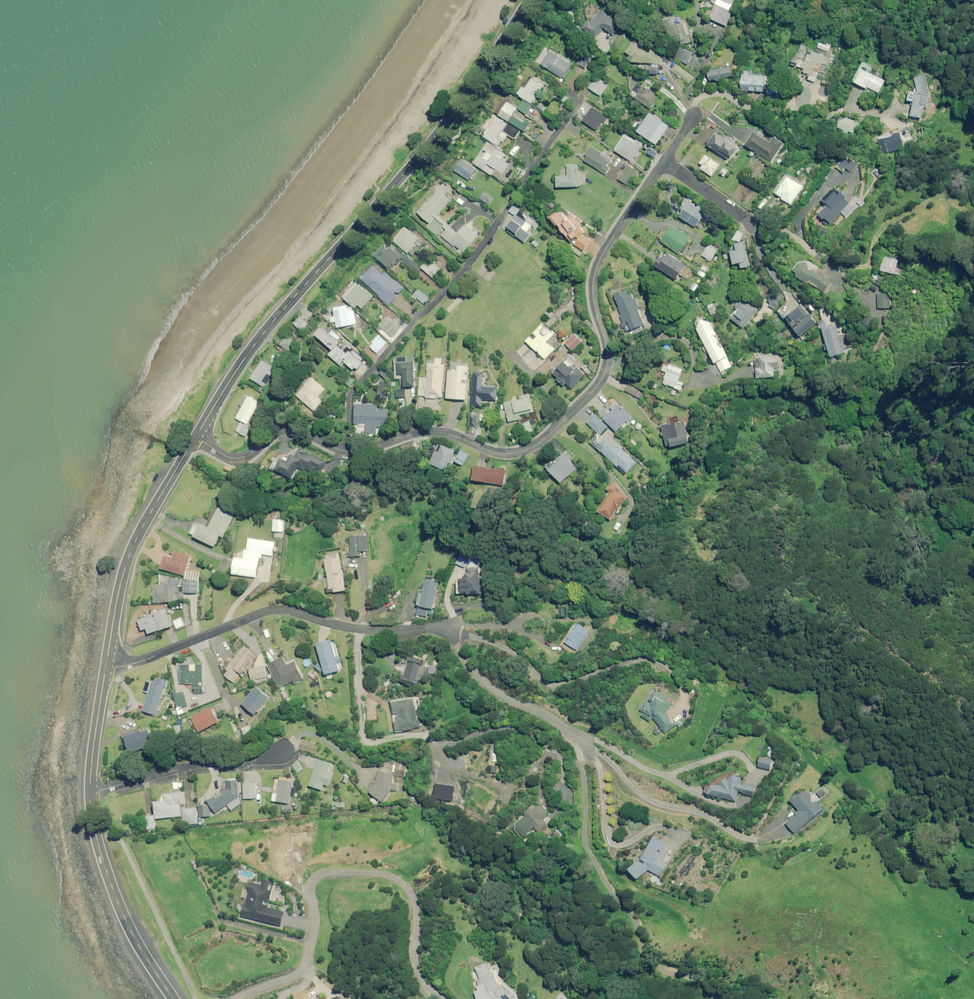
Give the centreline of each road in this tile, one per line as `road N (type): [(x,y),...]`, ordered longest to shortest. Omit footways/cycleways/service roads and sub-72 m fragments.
road 1 (primary): [(196,437),(266,330),(461,104),(528,0)]
road 2 (residential): [(342,450),(439,433),(491,452),(518,452),(569,415),(597,386),(608,360),(594,296),(597,265),(666,161)]
road 3 (residential): [(342,450),(351,393),(466,267),(583,93)]
road 4 (residential): [(238,998),(305,967),(318,875),(365,870),(408,888),(417,910),(417,968),(444,998)]
road 5 (residential): [(108,663),(140,662),(275,609),(367,630),(447,628)]
road 6 (track): [(713,998),(662,972),(604,877),(587,816),(585,754)]
road 7 (primary): [(108,663),(129,557),(196,437)]
road 8 (primary): [(174,998),(117,902),(91,794)]
road 9 (residential): [(91,794),(203,764),(262,760),(284,749)]
road 10 (residential): [(585,754),(561,716),(497,681),(447,628)]
road 11 (residential): [(196,437),(238,458),(293,430),(342,450)]
road 12 (primary): [(91,794),(108,663)]

